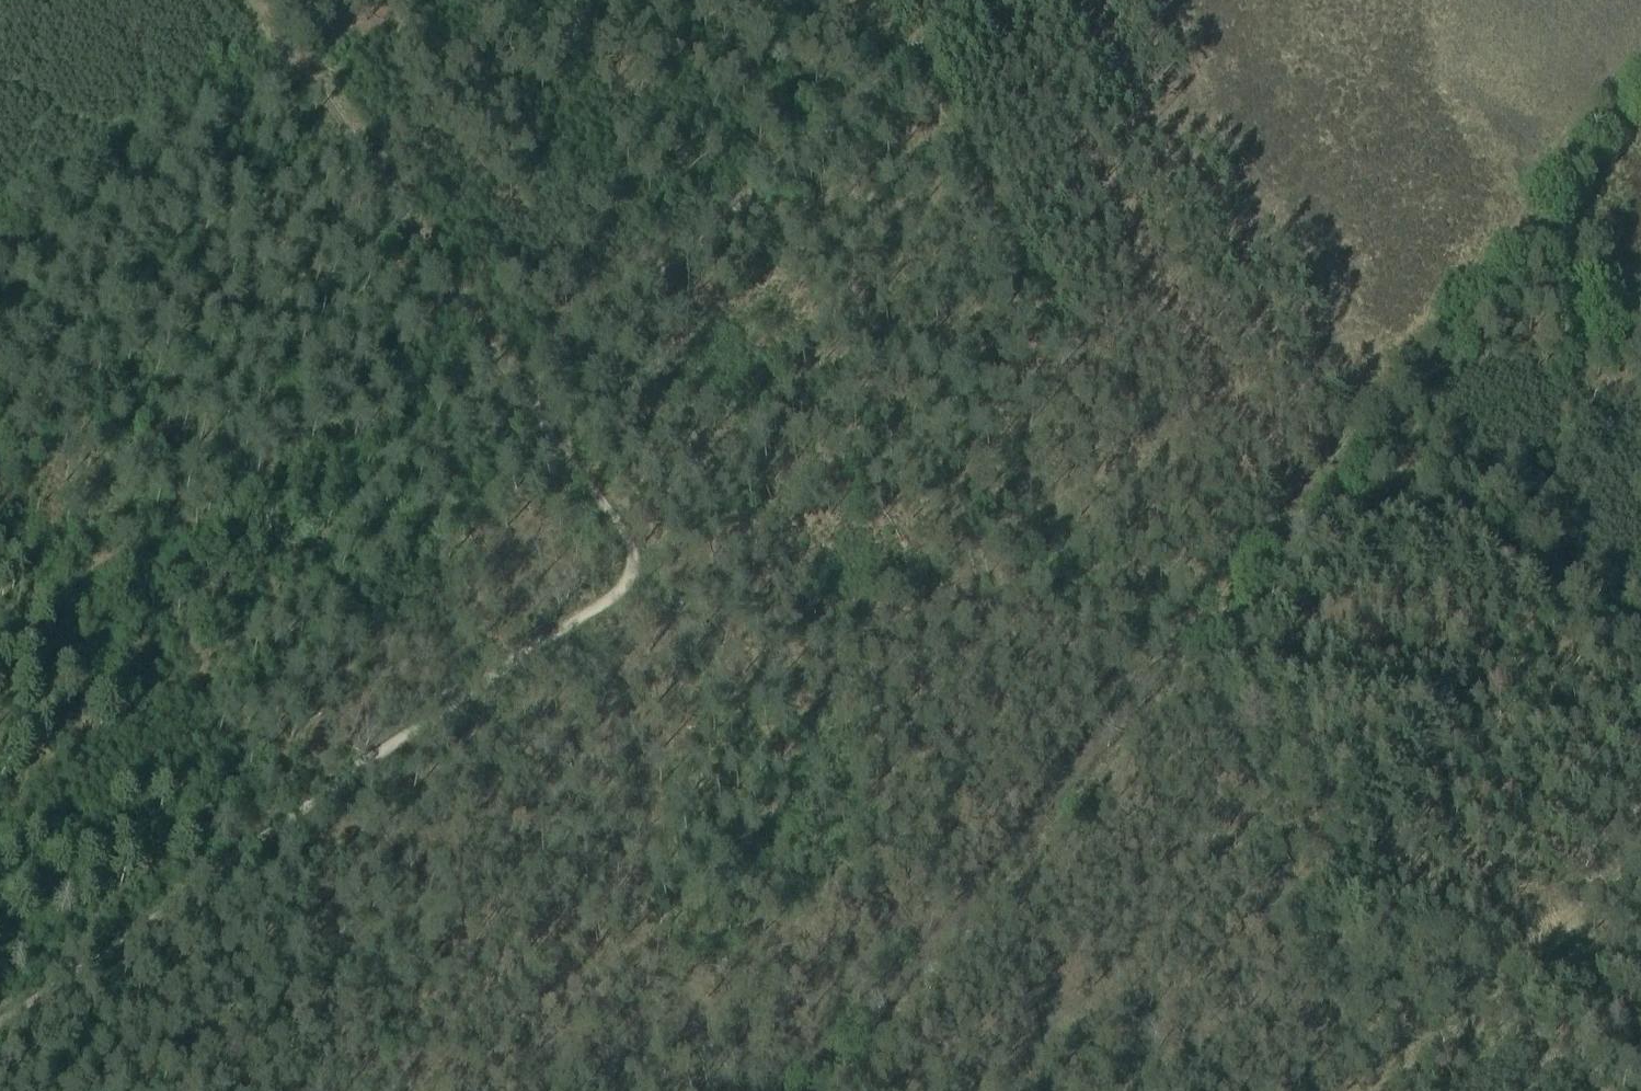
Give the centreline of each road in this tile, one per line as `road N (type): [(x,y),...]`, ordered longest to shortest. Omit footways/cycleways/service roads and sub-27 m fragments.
road 1 (track): [(1640,75),(907,957),(785,1090)]
road 2 (track): [(259,0),(444,266),(523,402),(907,957)]

